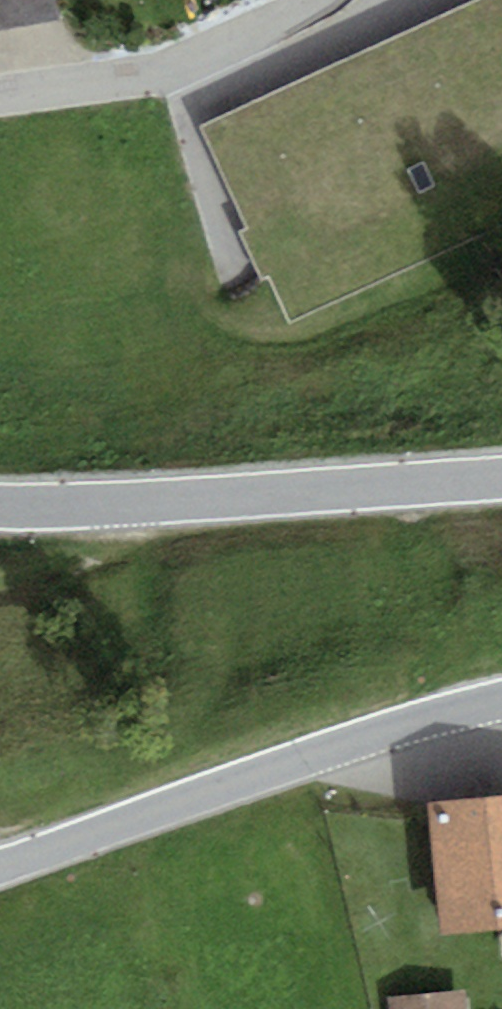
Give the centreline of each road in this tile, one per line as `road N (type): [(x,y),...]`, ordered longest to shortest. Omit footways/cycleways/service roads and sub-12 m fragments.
road 1 (tertiary): [(0,866),(422,721),(501,701)]
road 2 (tertiary): [(501,482),(0,507)]
road 3 (track): [(0,105),(248,50),(343,0)]

